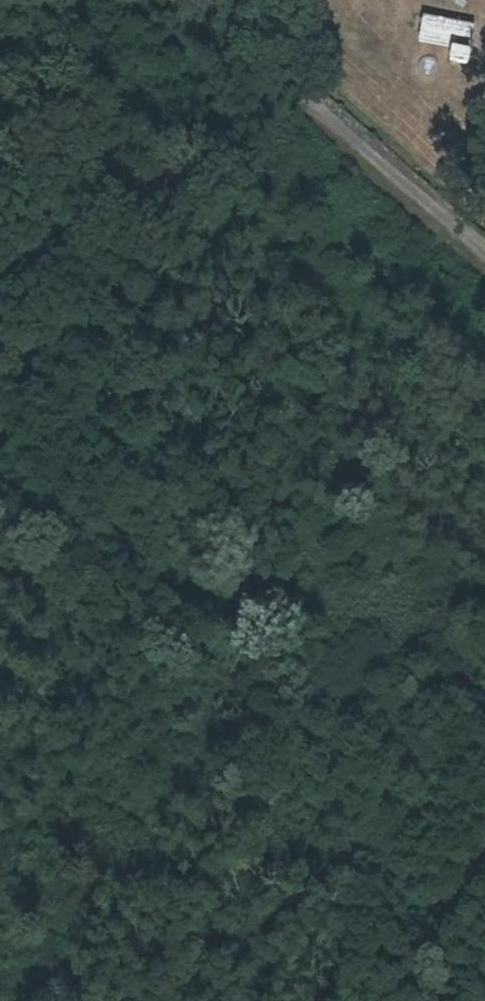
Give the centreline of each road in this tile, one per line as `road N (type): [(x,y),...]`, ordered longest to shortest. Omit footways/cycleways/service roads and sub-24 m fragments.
road 1 (track): [(0,155),(11,138),(191,312),(250,327),(314,412),(434,525),(484,533)]
road 2 (unclassified): [(180,0),(484,278)]

